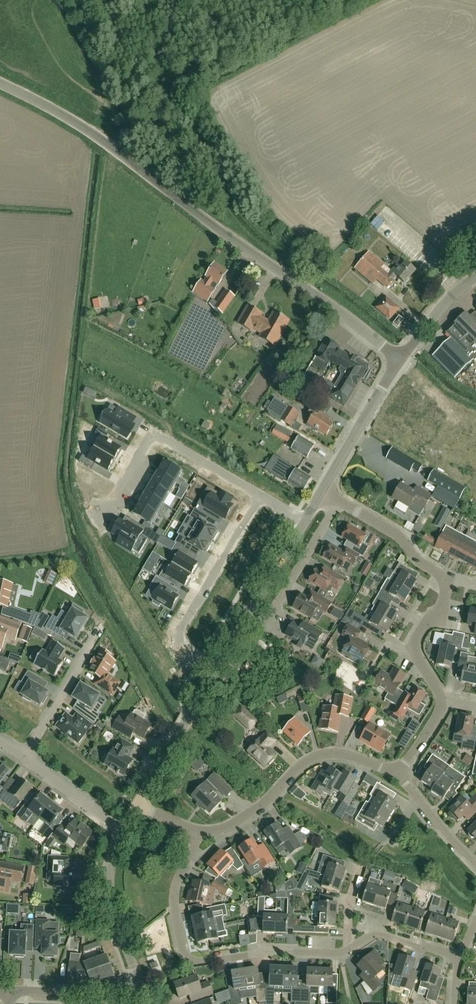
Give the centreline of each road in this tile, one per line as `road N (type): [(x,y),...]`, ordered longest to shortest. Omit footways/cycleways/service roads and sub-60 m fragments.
road 1 (unclassified): [(396,361),(337,308),(84,128),(0,83)]
road 2 (residential): [(348,951),(188,961),(175,892),(200,833)]
road 3 (residential): [(200,833),(238,823),(307,762),(325,755),(395,777)]
road 4 (residential): [(260,497),(152,434),(101,518)]
road 5 (residential): [(218,667),(182,644),(180,632),(260,497)]
road 6 (tertiary): [(144,996),(108,891),(122,832)]
road 7 (tertiary): [(218,667),(305,522)]
road 8 (tertiary): [(138,803),(218,667)]
road 9 (tertiary): [(323,491),(396,361)]
road 10 (residential): [(98,632),(25,758)]
road 11 (residential): [(442,702),(412,648),(425,623),(439,619),(447,580)]
road 12 (residential): [(268,623),(339,502)]
road 13 (residential): [(144,996),(9,990)]
road 14 (residential): [(447,580),(402,538),(339,502)]
road 15 (residential): [(25,758),(122,832)]

